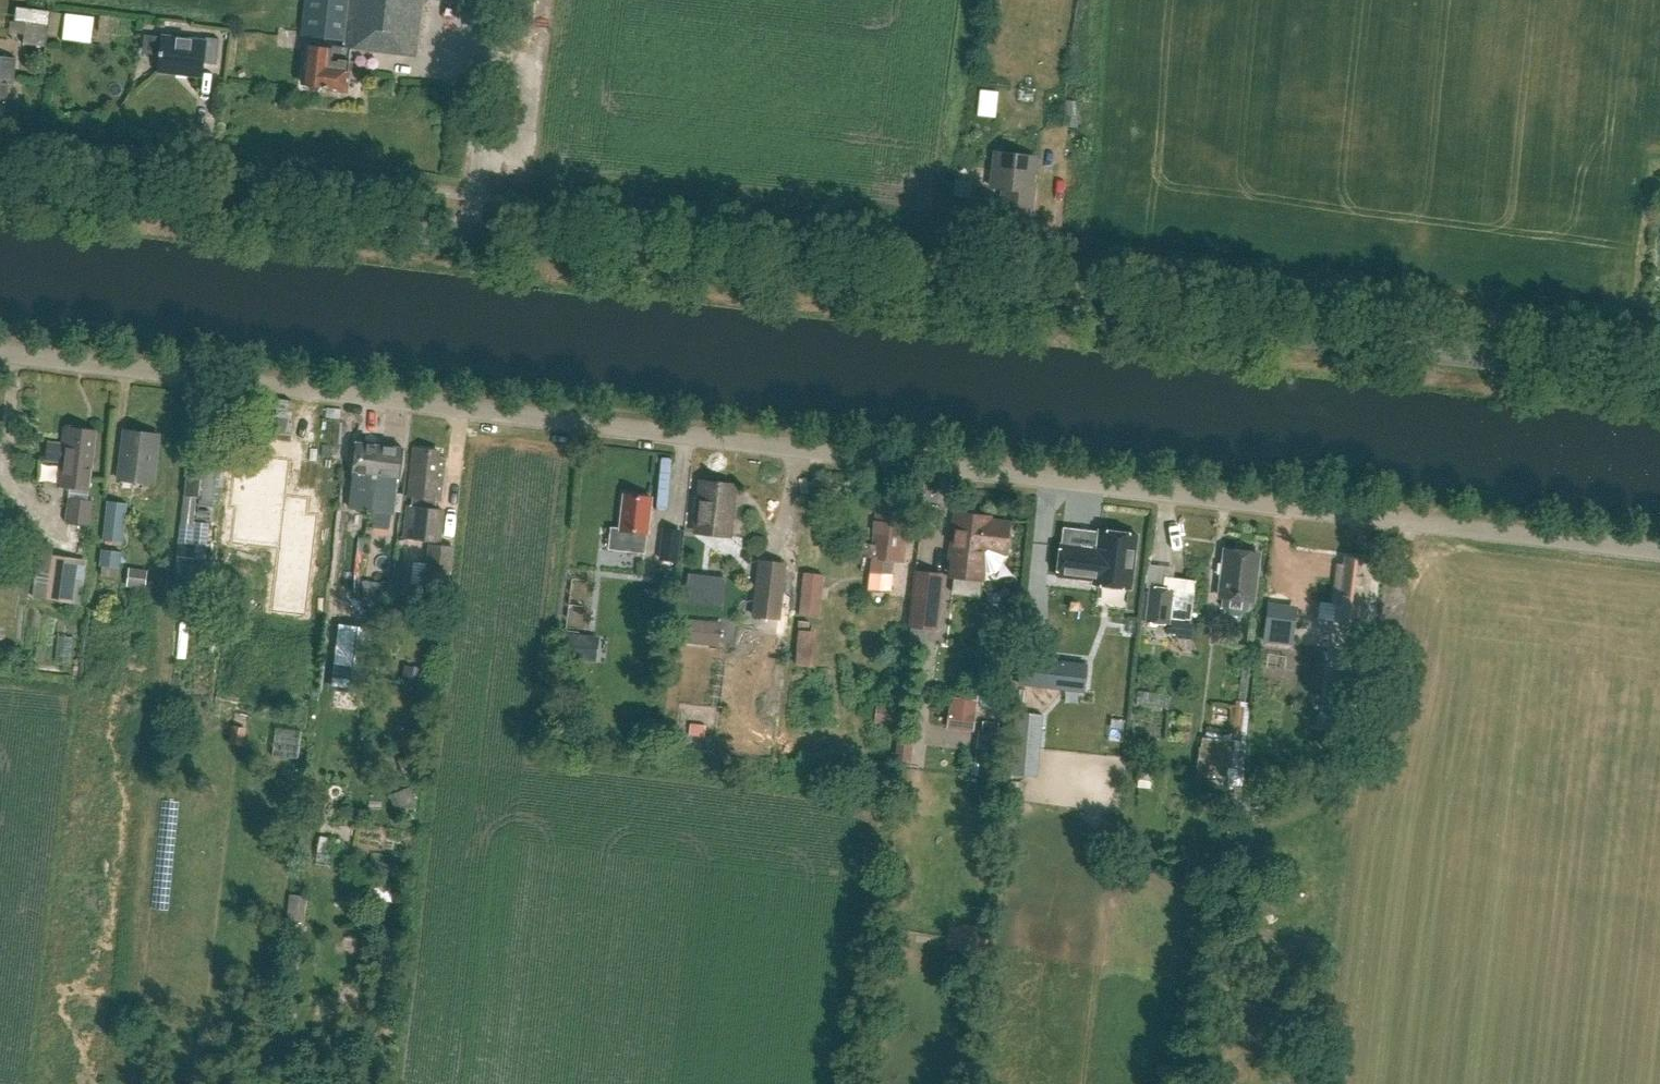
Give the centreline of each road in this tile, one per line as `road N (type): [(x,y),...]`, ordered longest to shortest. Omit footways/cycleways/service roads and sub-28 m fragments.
road 1 (unclassified): [(1659,552),(0,353)]
road 2 (tertiary): [(1659,379),(0,180)]

